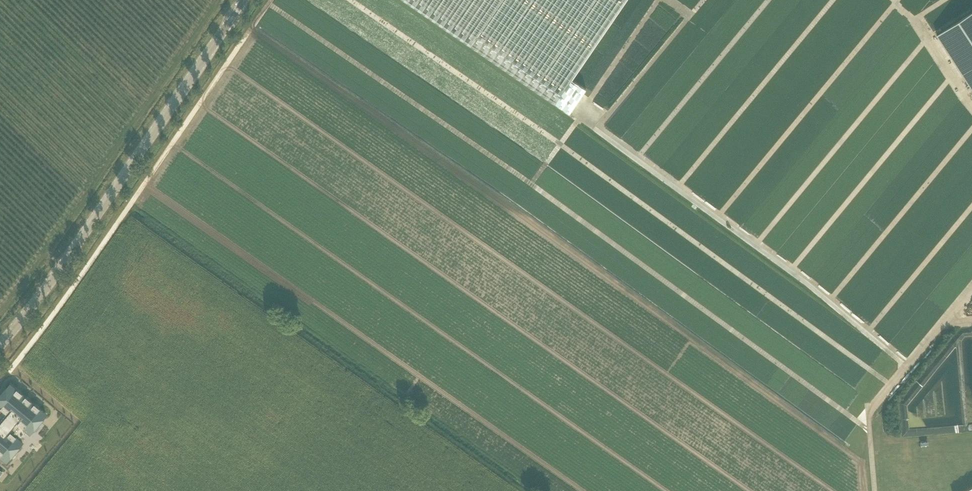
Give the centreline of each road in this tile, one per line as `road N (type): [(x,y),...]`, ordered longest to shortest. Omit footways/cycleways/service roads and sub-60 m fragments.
road 1 (tertiary): [(0,340),(245,0)]
road 2 (track): [(874,490),(869,414),(903,371)]

